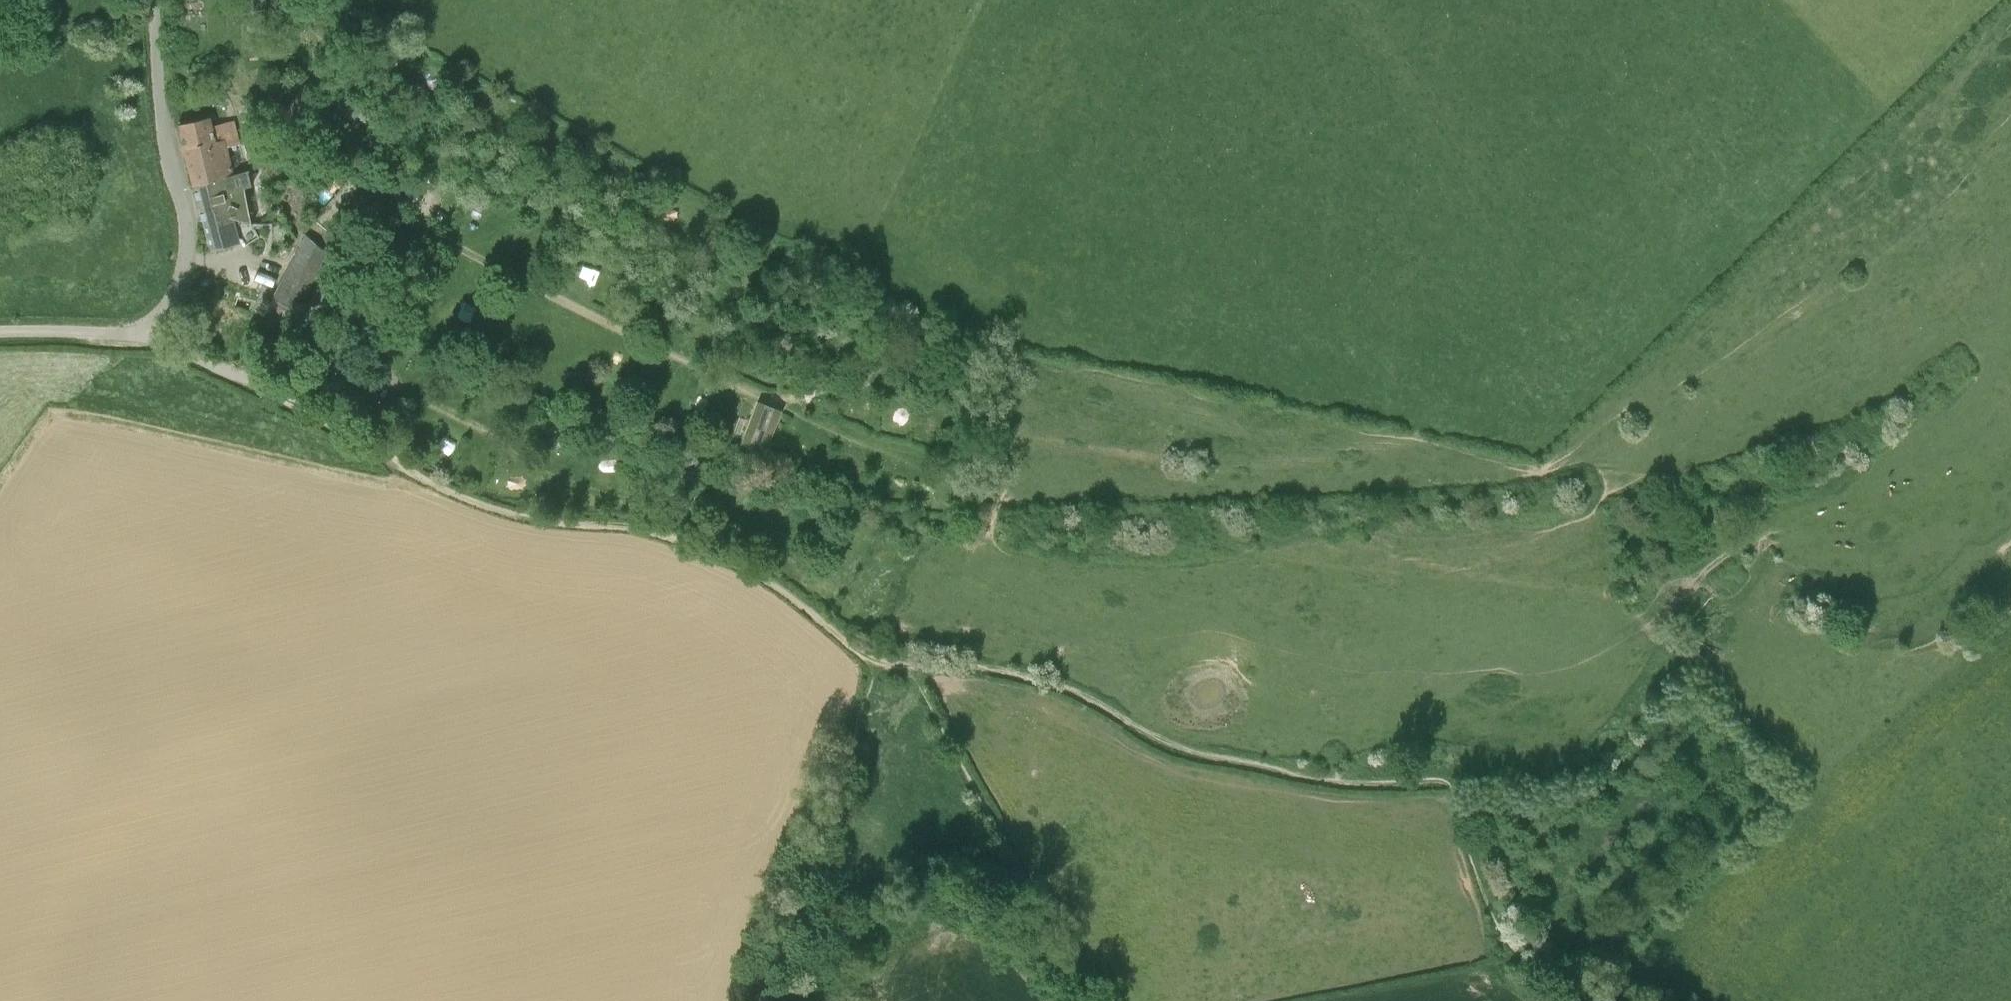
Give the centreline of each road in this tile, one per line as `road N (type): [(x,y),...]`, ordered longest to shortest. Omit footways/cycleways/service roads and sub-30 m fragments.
road 1 (unclassified): [(149,328),(175,295),(189,245),(161,112),(154,0)]
road 2 (unclassified): [(0,331),(149,328)]

